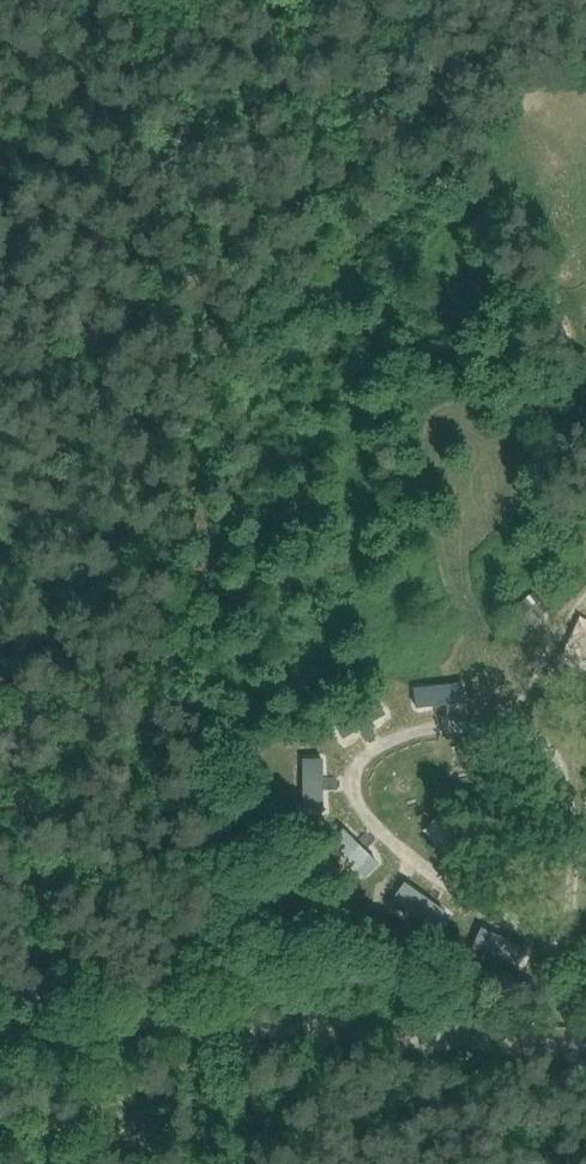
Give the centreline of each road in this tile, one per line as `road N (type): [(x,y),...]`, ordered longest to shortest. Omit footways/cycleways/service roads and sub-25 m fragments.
road 1 (track): [(585,1049),(216,1019),(45,1036)]
road 2 (track): [(0,637),(39,889),(45,1036)]

